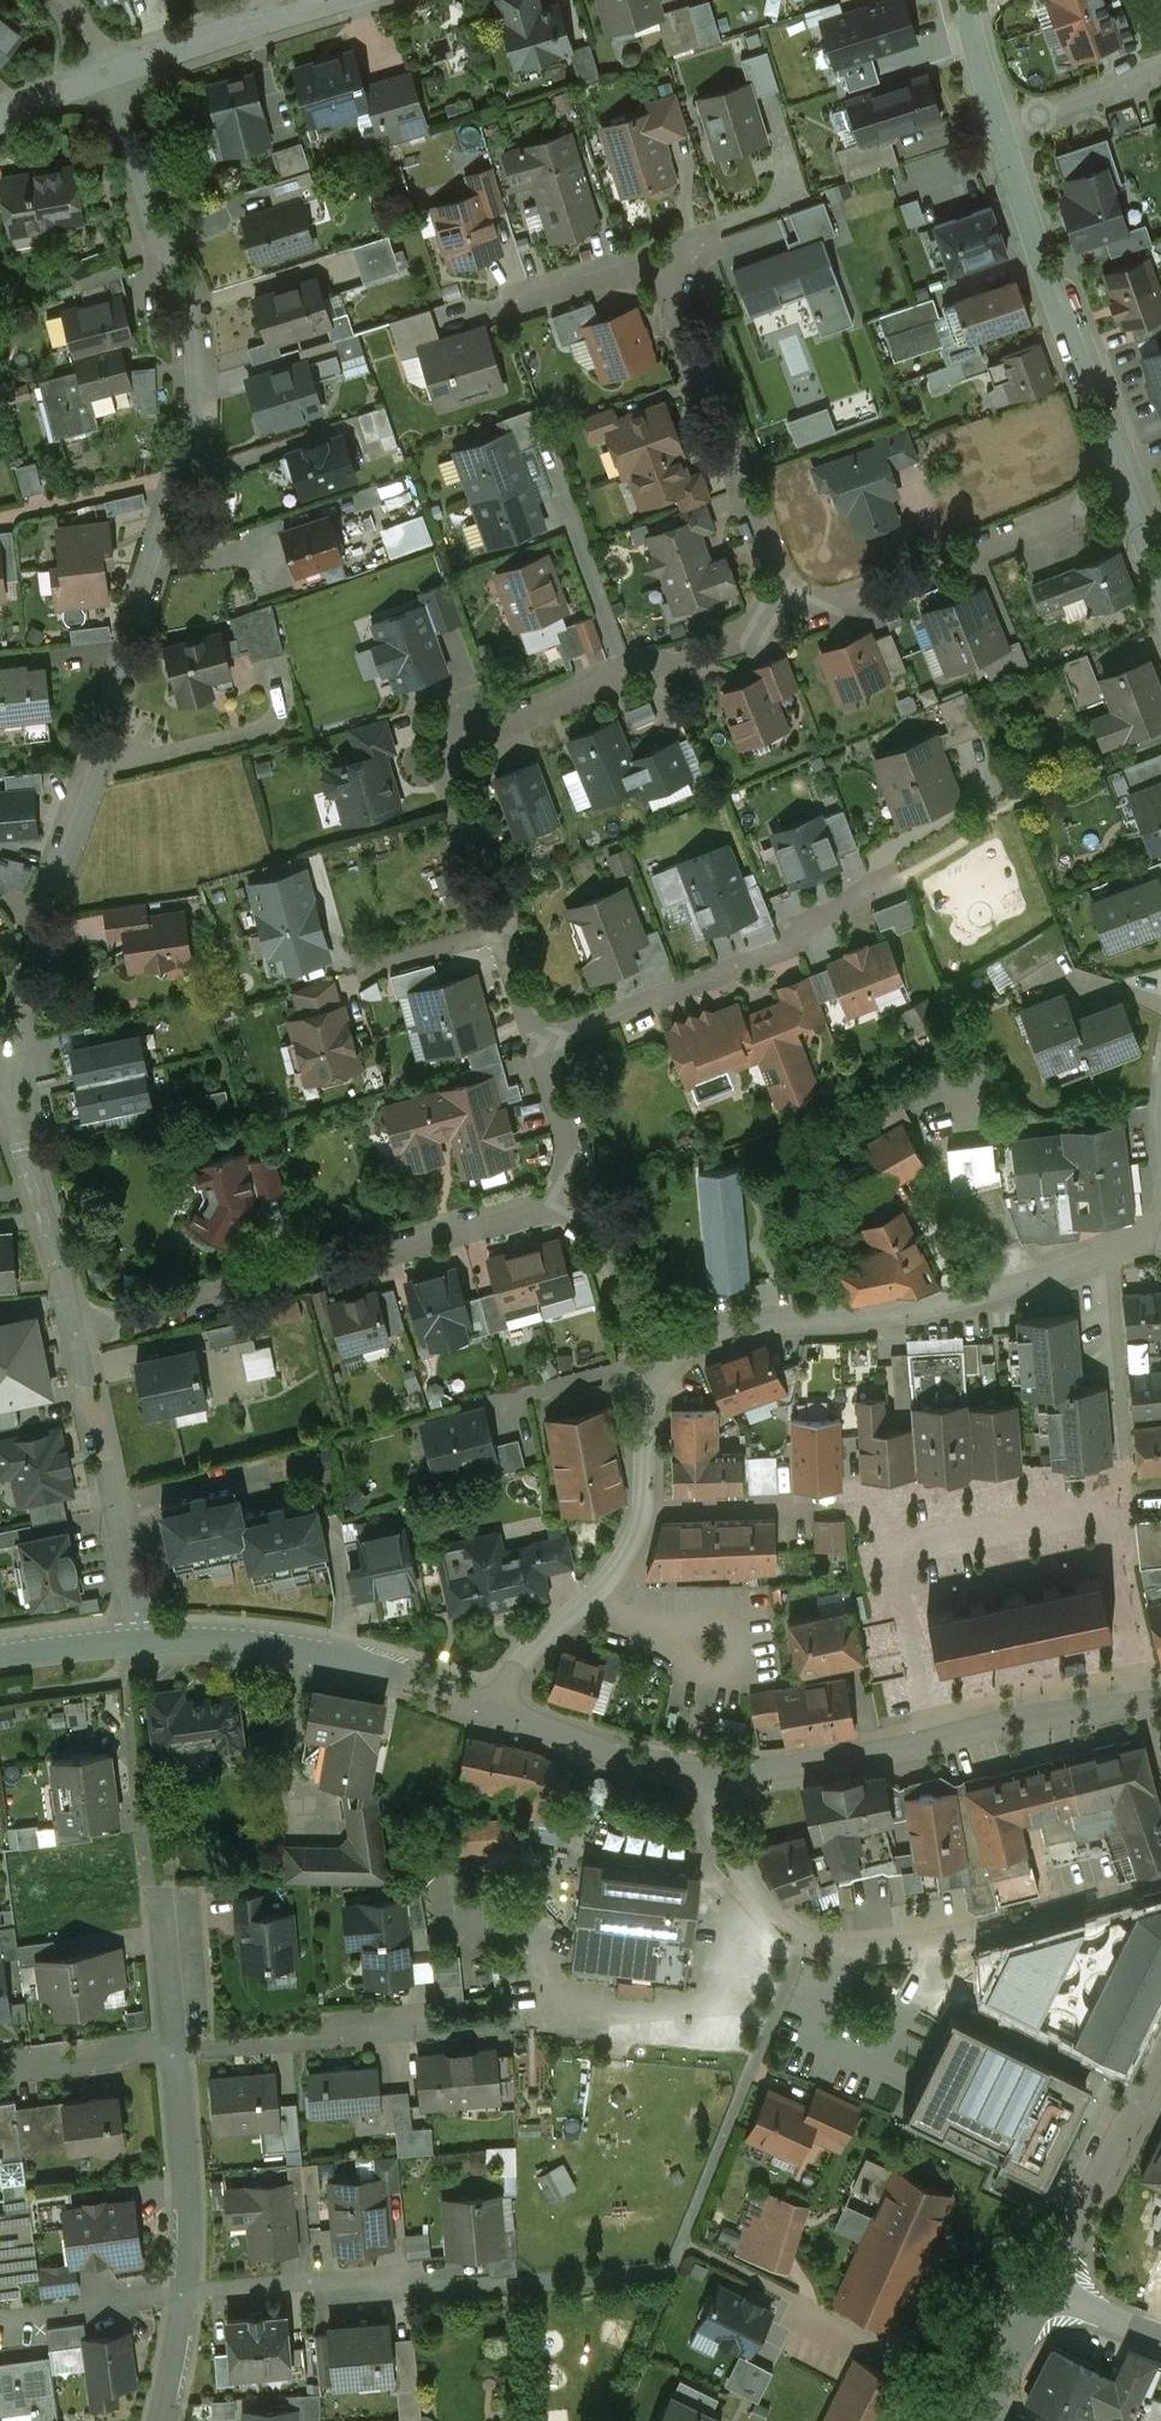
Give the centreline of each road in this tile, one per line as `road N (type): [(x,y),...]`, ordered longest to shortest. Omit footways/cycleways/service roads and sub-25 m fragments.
road 1 (residential): [(185,483),(44,910),(9,1108)]
road 2 (residential): [(696,1781),(708,1833),(756,1897),(806,1940),(849,1950),(955,1936),(1160,1880)]
road 3 (residential): [(508,931),(445,751),(791,615)]
road 4 (residential): [(656,1383),(694,1346),(728,1335),(915,1312),(1160,1233)]
road 5 (residential): [(585,1195),(78,1334)]
road 6 (tertiary): [(1160,1701),(696,1781)]
road 7 (residential): [(108,75),(195,333),(196,431),(185,483)]
road 8 (residential): [(541,1041),(794,950),(812,922),(906,880)]
road 9 (residential): [(998,129),(1132,496)]
road 10 (residential): [(660,255),(791,615)]
road 11 (tertiary): [(497,1705),(281,1646),(130,1640)]
road 12 (residential): [(791,615),(1132,496)]
road 13 (residential): [(78,1334),(130,1640)]
road 14 (residential): [(184,2292),(456,2285)]
road 15 (tertiary): [(1160,2061),(1040,2294)]
road 16 (residential): [(497,1705),(558,1626),(617,1571),(641,1512)]
road 17 (residential): [(173,2053),(413,2028)]
road 18 (residential): [(173,2053),(191,2226),(184,2292)]
road 19 (residential): [(335,0),(108,75)]
road 20 (residential): [(146,1816),(173,2053)]
road 21 (residential): [(9,1108),(78,1334)]
road 22 (tertiary): [(696,1781),(497,1705)]
road 23 (residential): [(656,1383),(625,1355),(585,1195)]
road 24 (residential): [(0,518),(162,479),(185,483)]
road 25 (residential): [(0,2322),(184,2292)]
road 26 (residential): [(0,2071),(173,2053)]
road 27 (residential): [(1160,72),(998,129)]
road 28 (residential): [(585,1195),(541,1041)]
road 29 (residential): [(660,255),(509,301)]
road 30 (unclassified): [(641,1512),(798,1504)]
road 31 (residential): [(366,968),(508,931)]
road 32 (residential): [(513,1395),(569,1380),(656,1383)]
road 33 (tertiary): [(1040,2294),(978,2420)]
road 34 (track): [(802,2301),(926,2365)]
road 35 (residential): [(962,0),(998,129)]
road 36 (tertiary): [(130,1640),(0,1657)]
road 37 (residential): [(184,2292),(160,2420)]
road 38 (residential): [(641,1512),(656,1383)]

